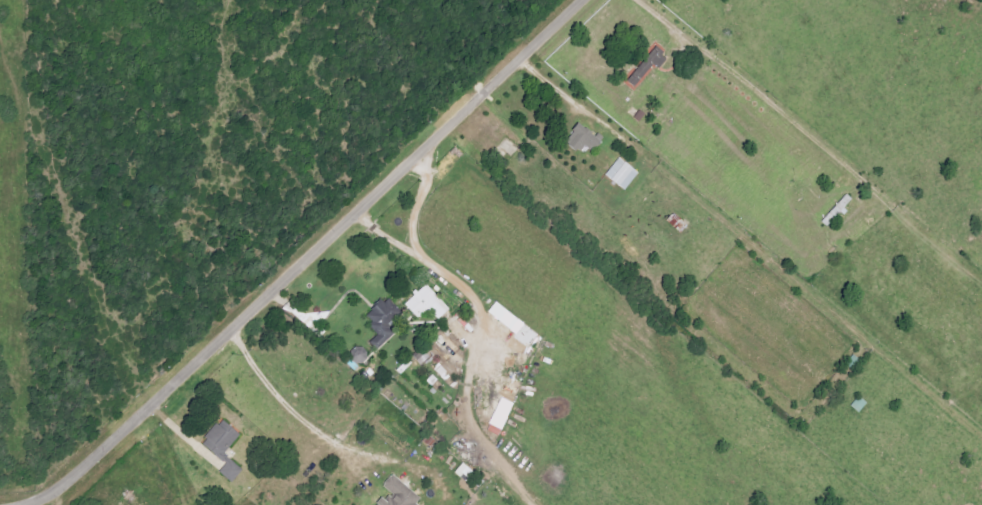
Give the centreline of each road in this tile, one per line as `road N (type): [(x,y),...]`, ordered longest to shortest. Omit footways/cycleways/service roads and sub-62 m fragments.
road 1 (residential): [(12,504),(55,487),(96,455),(582,0)]

